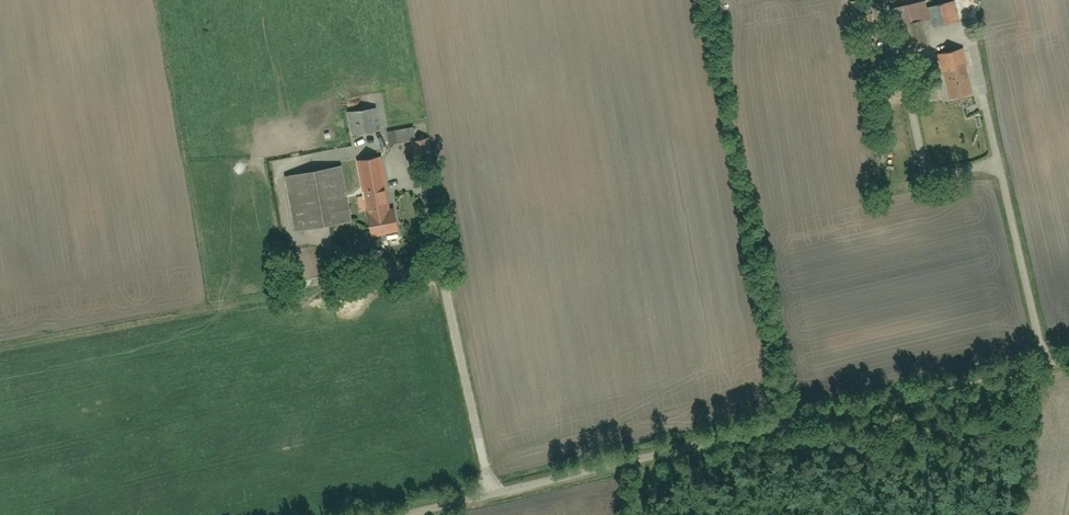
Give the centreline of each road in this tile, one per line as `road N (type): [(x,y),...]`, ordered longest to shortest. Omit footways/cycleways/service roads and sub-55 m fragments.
road 1 (unclassified): [(1068,360),(427,514)]

